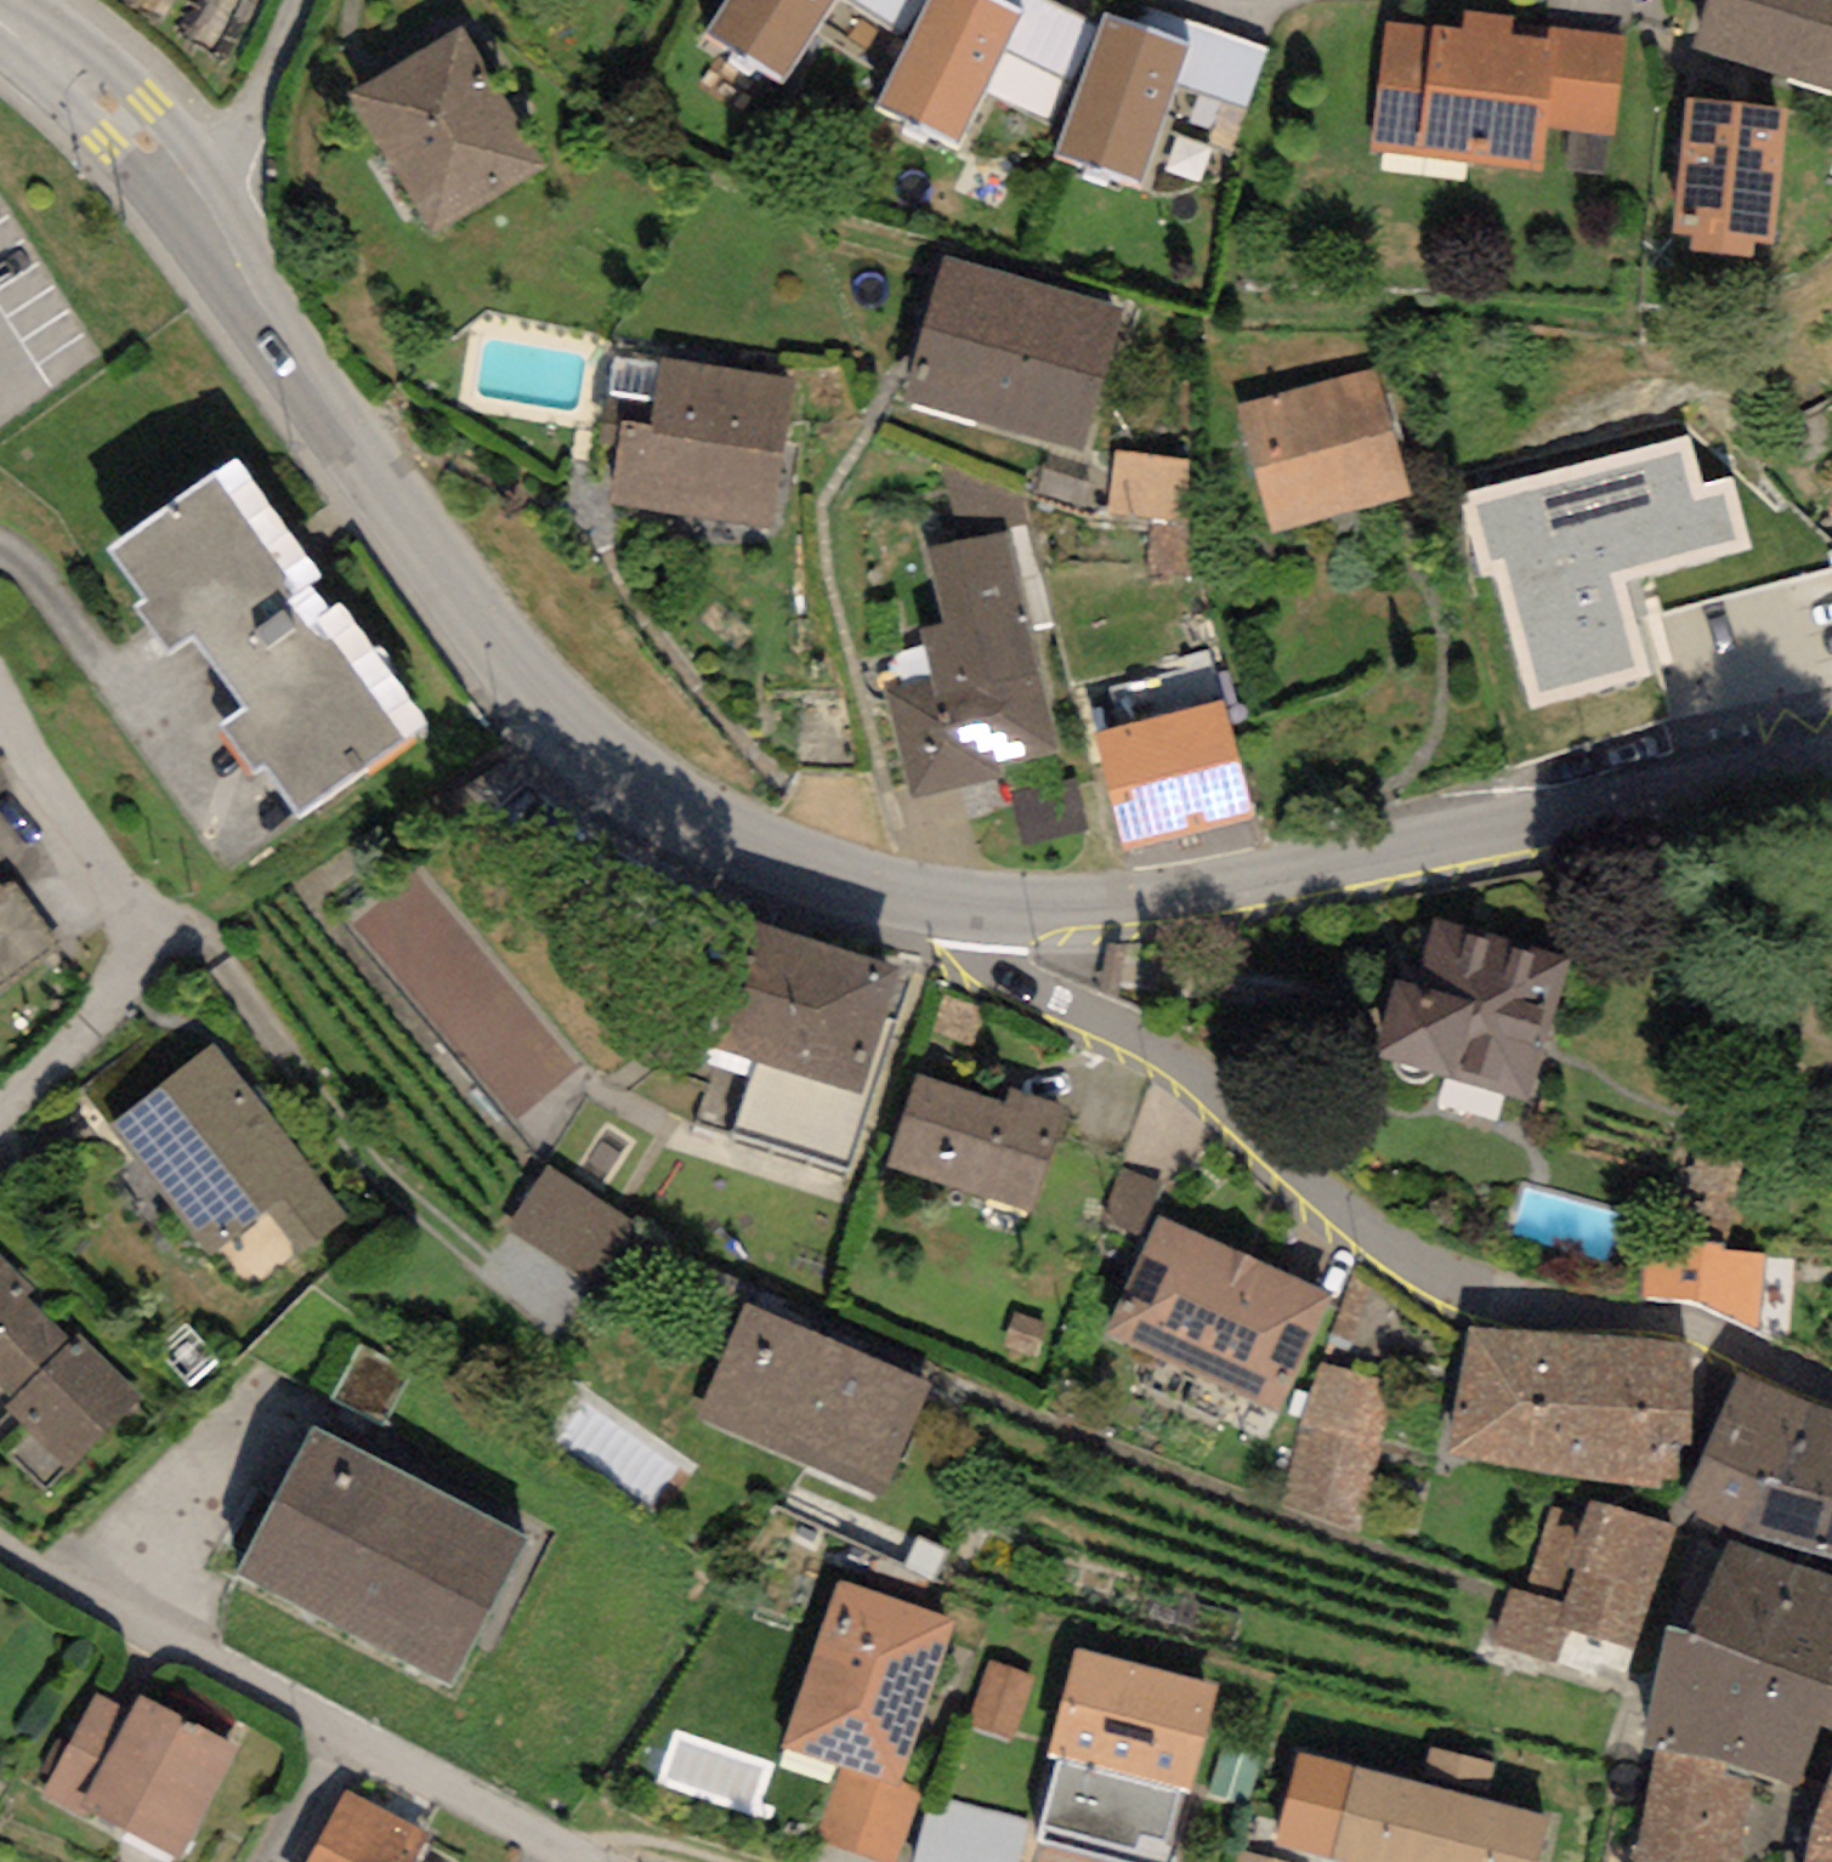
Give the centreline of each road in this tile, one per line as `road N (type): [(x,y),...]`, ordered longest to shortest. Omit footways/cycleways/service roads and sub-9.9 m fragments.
road 1 (tertiary): [(986,908),(765,882),(571,769),(446,612),(298,405),(201,247)]
road 2 (residential): [(1831,1389),(1725,1334),(1546,1307),(1420,1264),(1344,1211),(1169,1055),(1005,975),(989,946),(986,908)]
road 3 (tertiary): [(1831,752),(1708,771),(1094,929),(986,908)]
road 4 (residential): [(0,741),(13,777),(132,930),(95,984),(0,1087)]
road 5 (residential): [(0,1566),(330,1745)]
road 6 (tertiary): [(201,247),(113,117),(0,27)]
road 7 (residential): [(201,247),(250,108),(315,0)]
road 8 (residential): [(330,1745),(520,1844),(572,1861)]
road 9 (residential): [(330,1745),(265,1861)]
road 10 (residential): [(1418,0),(1288,0)]

